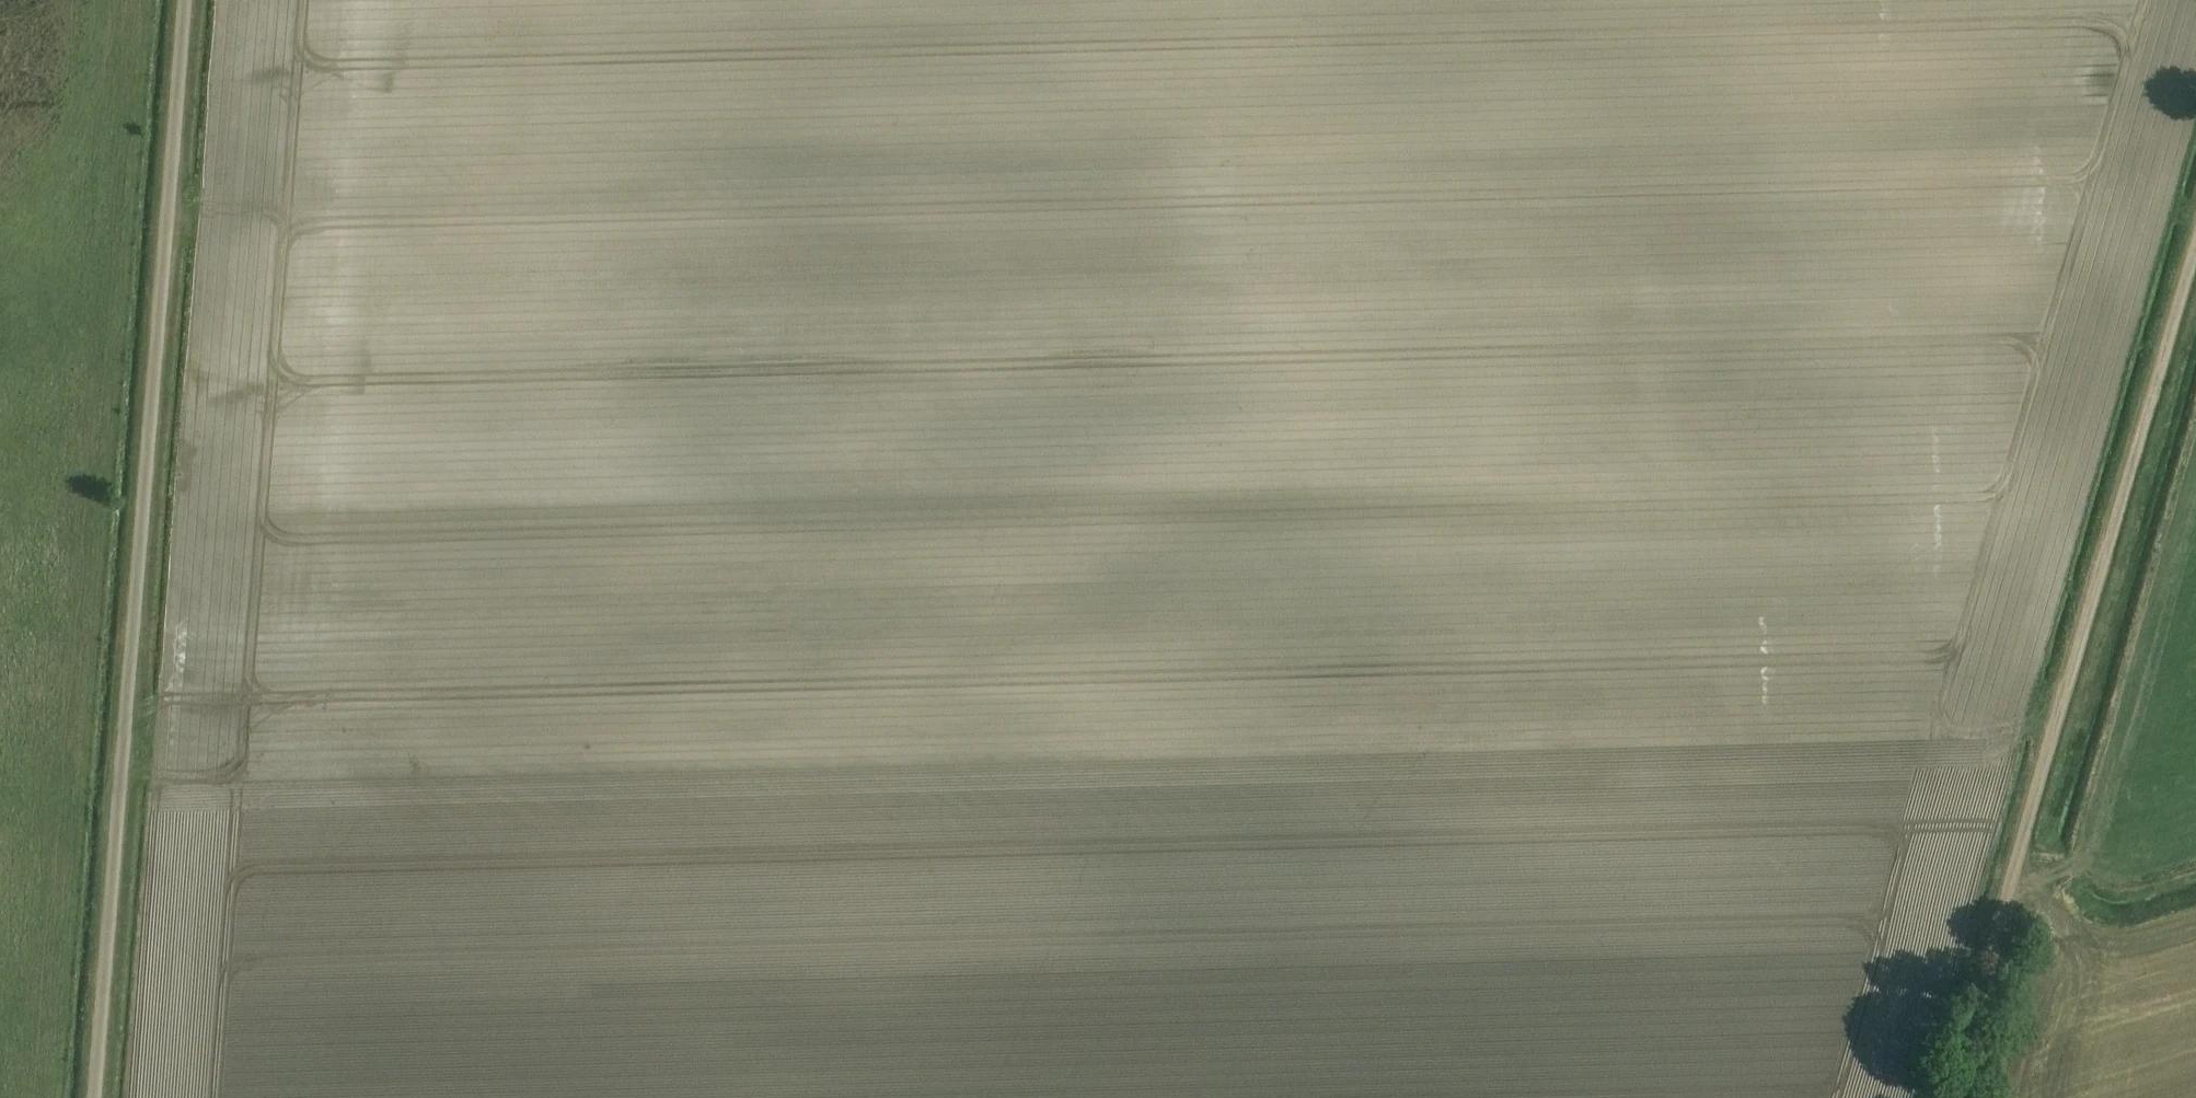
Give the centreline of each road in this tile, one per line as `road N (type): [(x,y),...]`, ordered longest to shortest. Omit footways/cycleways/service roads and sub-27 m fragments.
road 1 (unclassified): [(98,1097),(190,0)]
road 2 (track): [(1953,1097),(2195,250)]

